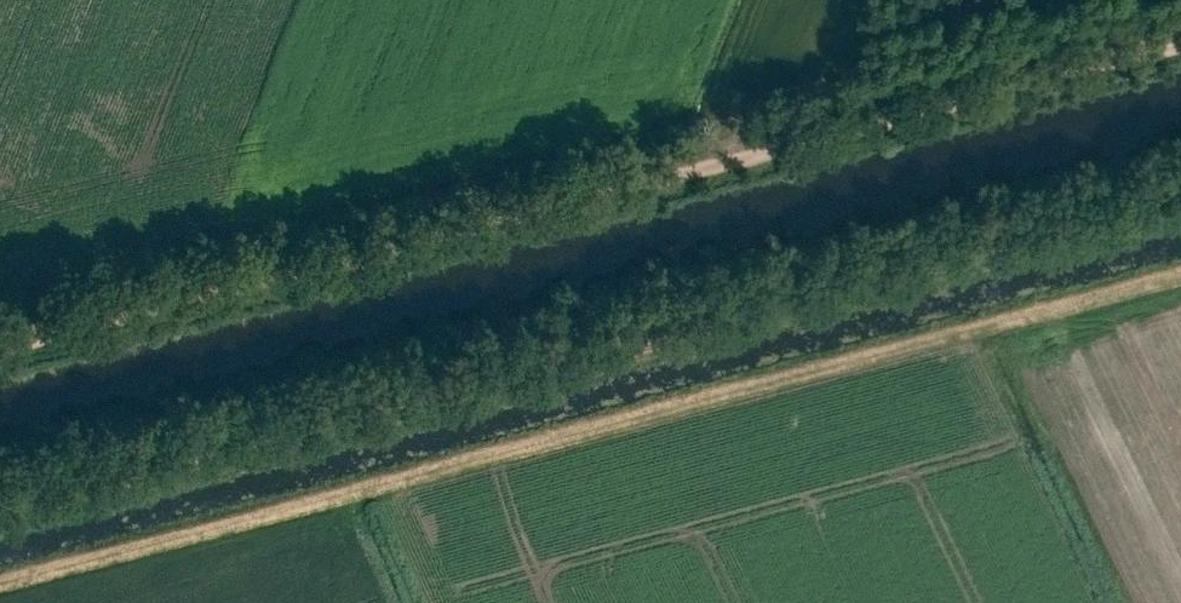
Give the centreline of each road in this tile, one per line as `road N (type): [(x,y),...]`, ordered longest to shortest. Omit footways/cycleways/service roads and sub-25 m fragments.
road 1 (track): [(0,513),(1180,200)]
road 2 (track): [(0,353),(1180,48)]

